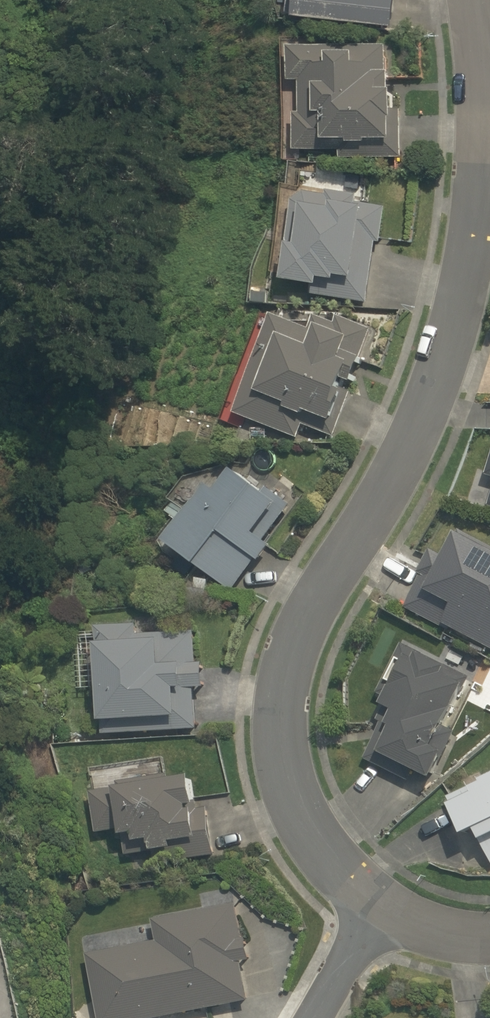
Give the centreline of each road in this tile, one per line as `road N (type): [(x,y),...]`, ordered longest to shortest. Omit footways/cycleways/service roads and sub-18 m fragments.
road 1 (residential): [(489,304),(453,408),(348,602),(323,678),(313,772),(321,816),(386,897)]
road 2 (residential): [(386,897),(315,1017)]

